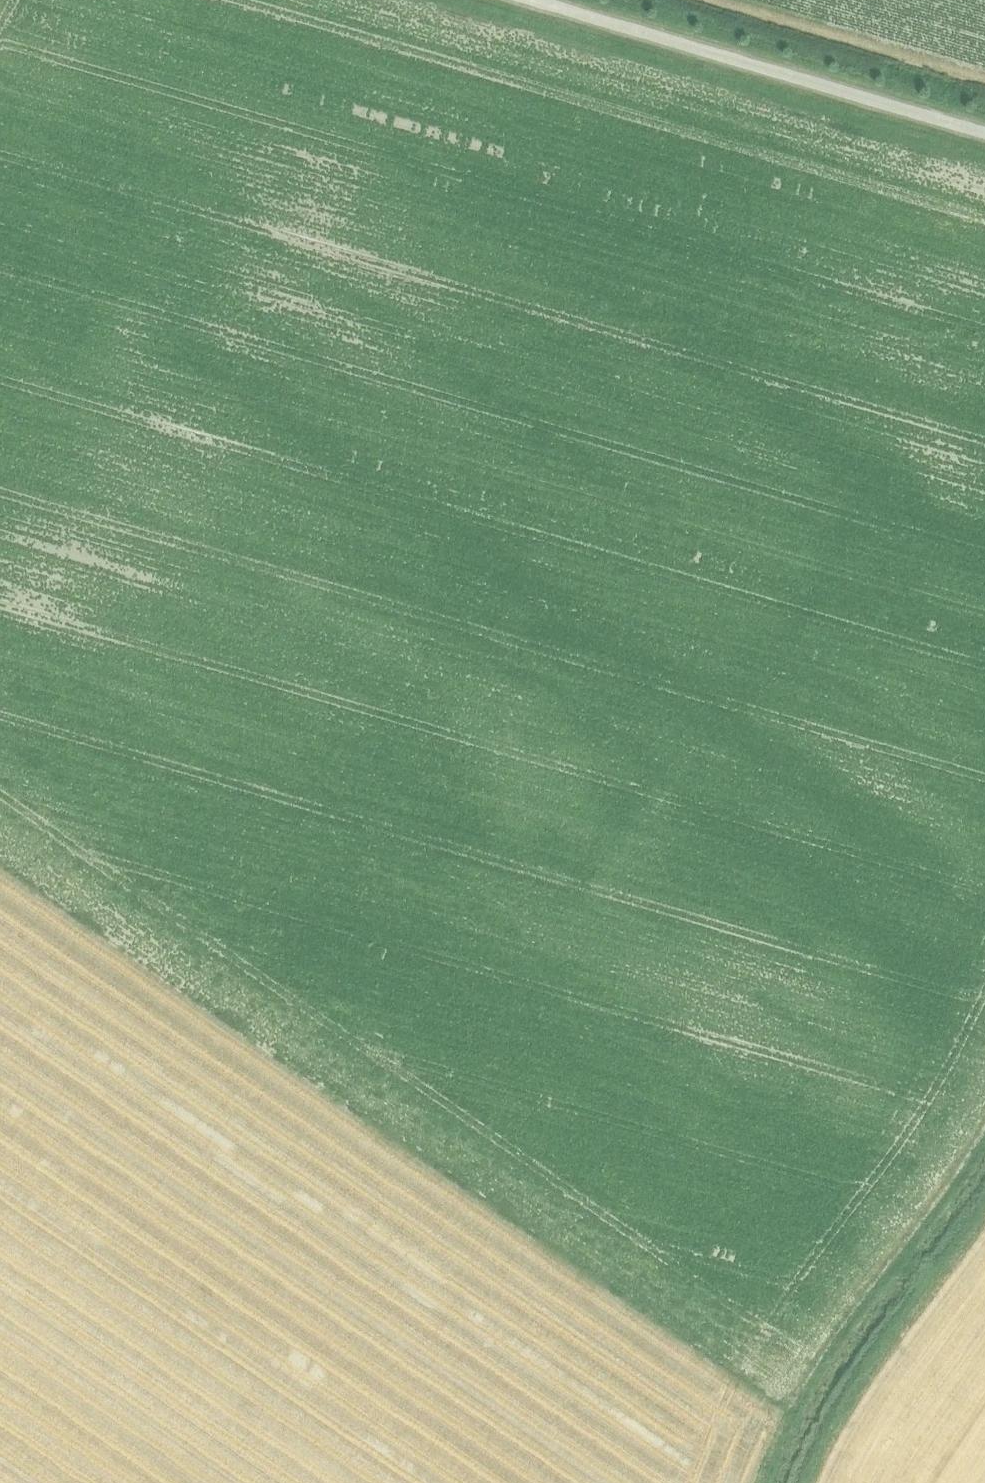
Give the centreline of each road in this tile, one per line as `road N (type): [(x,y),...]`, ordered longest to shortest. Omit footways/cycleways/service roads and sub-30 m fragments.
road 1 (unclassified): [(984,135),(527,0)]

